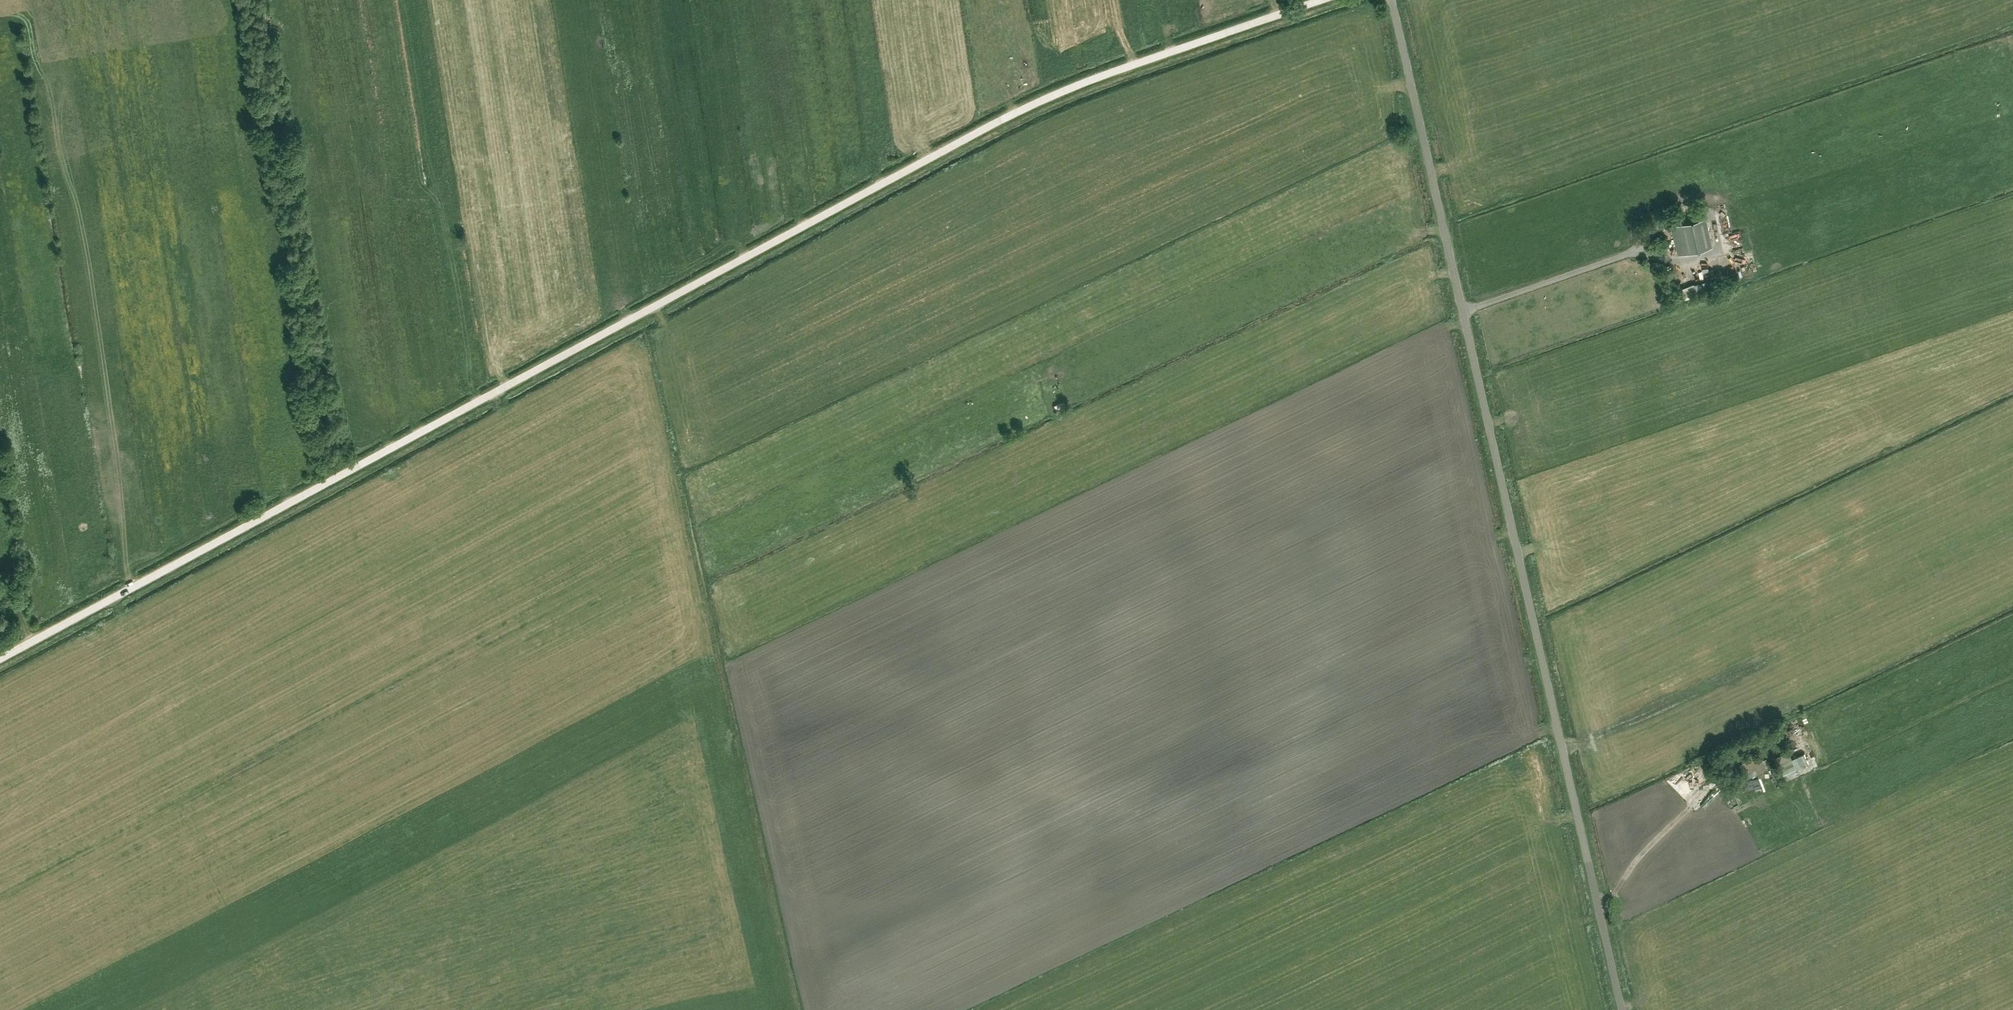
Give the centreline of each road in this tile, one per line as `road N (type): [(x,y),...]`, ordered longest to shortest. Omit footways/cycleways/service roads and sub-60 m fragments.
road 1 (unclassified): [(0,659),(1016,111),(1320,0)]
road 2 (unclassified): [(1622,1009),(1391,0)]

